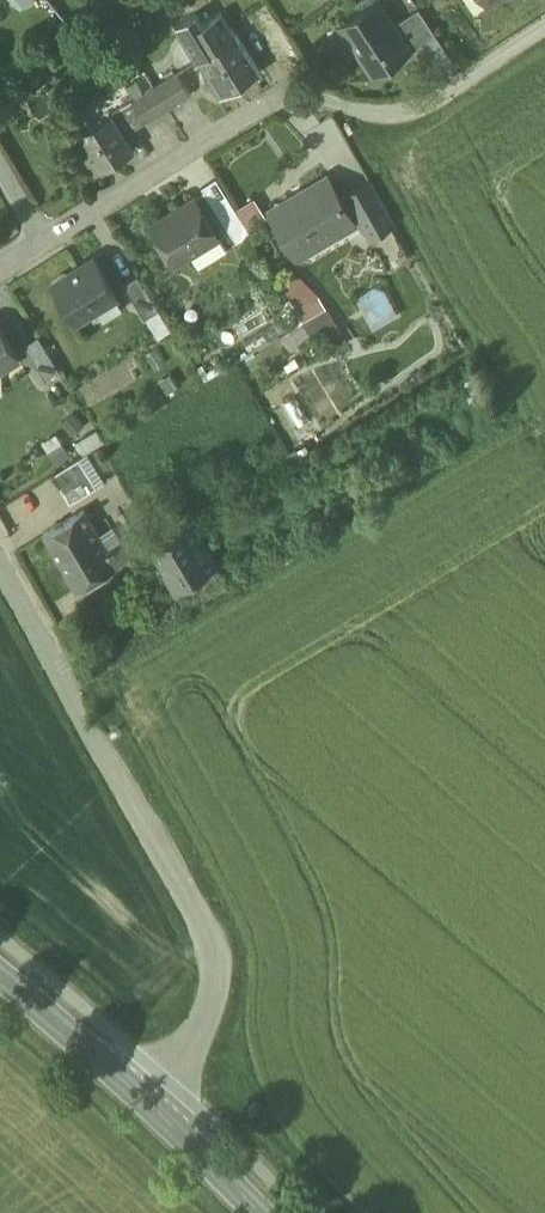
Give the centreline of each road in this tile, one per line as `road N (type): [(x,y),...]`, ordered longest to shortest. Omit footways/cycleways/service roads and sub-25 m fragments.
road 1 (unclassified): [(0,549),(210,929),(219,997),(200,1052),(152,1106)]
road 2 (unclassified): [(544,26),(432,99),(383,118),(314,99),(282,104),(43,243)]
road 3 (secondary): [(0,974),(152,1106)]
road 4 (secondary): [(152,1106),(264,1212)]

